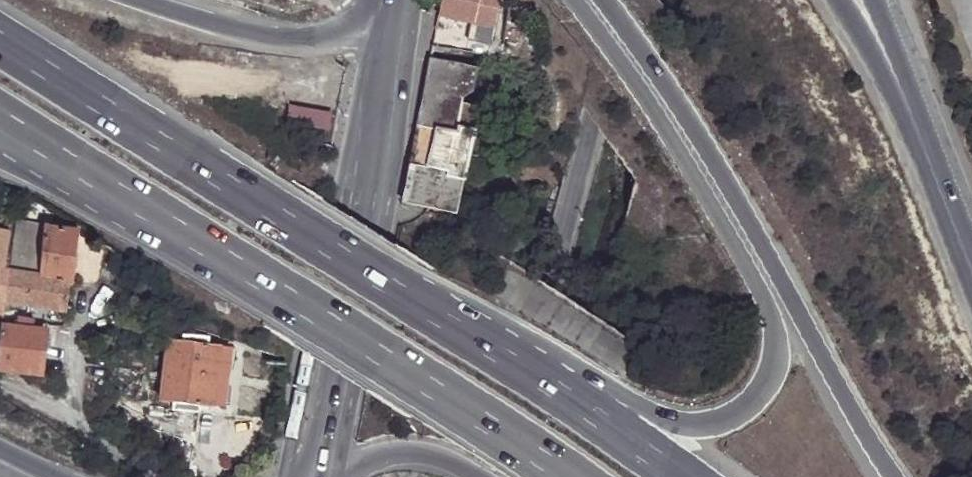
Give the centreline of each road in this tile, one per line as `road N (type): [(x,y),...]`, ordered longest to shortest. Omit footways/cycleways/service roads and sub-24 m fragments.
road 1 (motorway): [(570,0),(643,101),(756,286),(773,333),(768,371),(730,415),(678,421),(426,306)]
road 2 (motorway): [(892,476),(686,121),(601,0)]
road 3 (motorway): [(0,118),(433,390)]
road 4 (motorway): [(426,306),(0,40)]
road 5 (residential): [(505,476),(628,0)]
road 6 (motorway): [(0,161),(433,390)]
road 7 (secondary): [(394,16),(381,81),(387,126),(330,395)]
road 8 (motorway): [(683,476),(426,306)]
road 9 (motorway): [(394,16),(343,36),(287,38),(140,0)]
road 10 (tertiary): [(901,85),(971,248)]
road 11 (motorway): [(433,390),(573,476)]
road 12 (residential): [(87,293),(71,422)]
road 13 (motorway): [(343,476),(374,460),(403,457),(464,476)]

